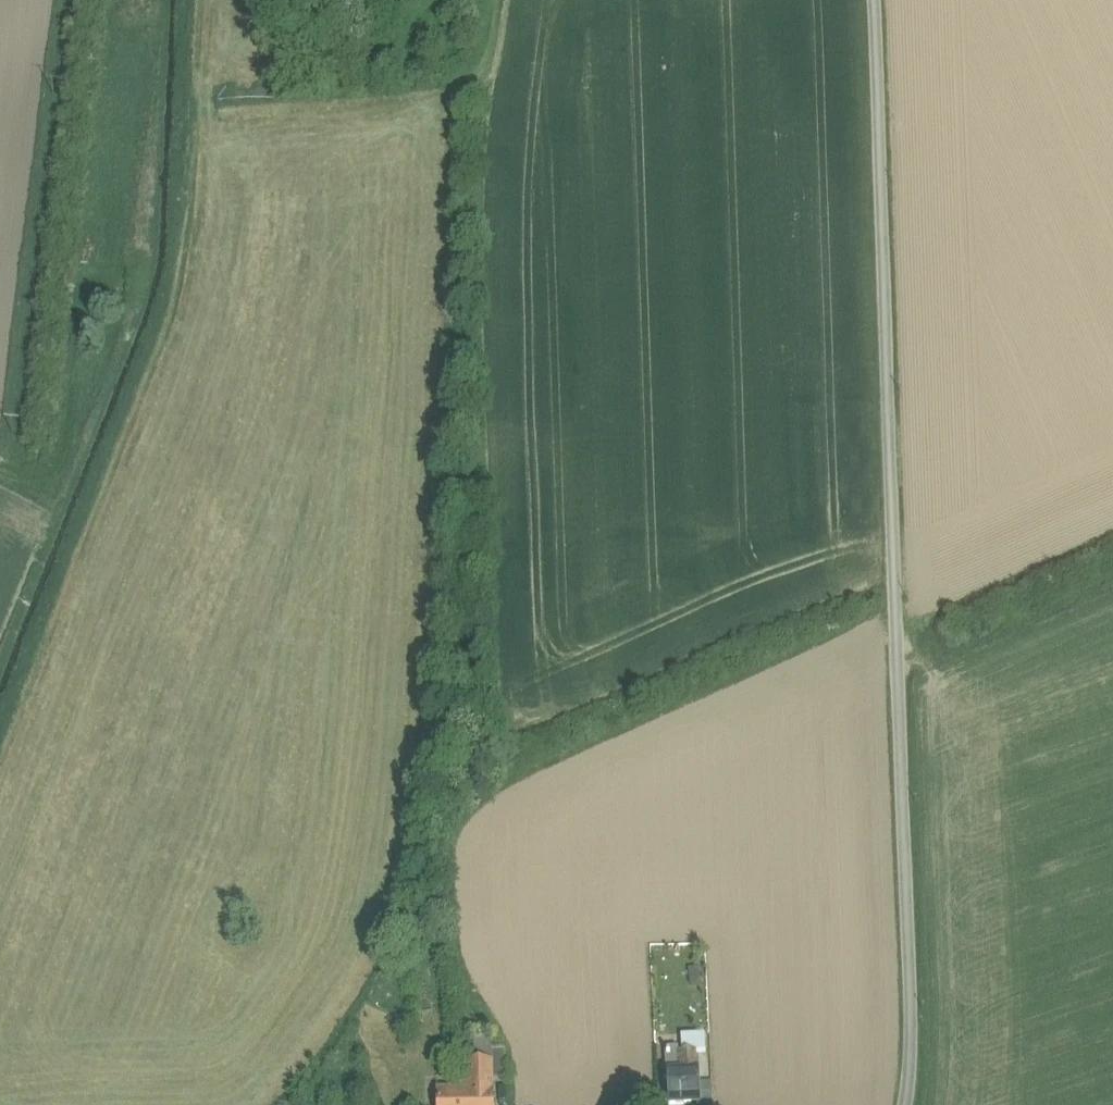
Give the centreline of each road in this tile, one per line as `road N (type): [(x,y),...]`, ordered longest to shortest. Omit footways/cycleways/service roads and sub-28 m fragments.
road 1 (residential): [(902,1104),(871,0)]

